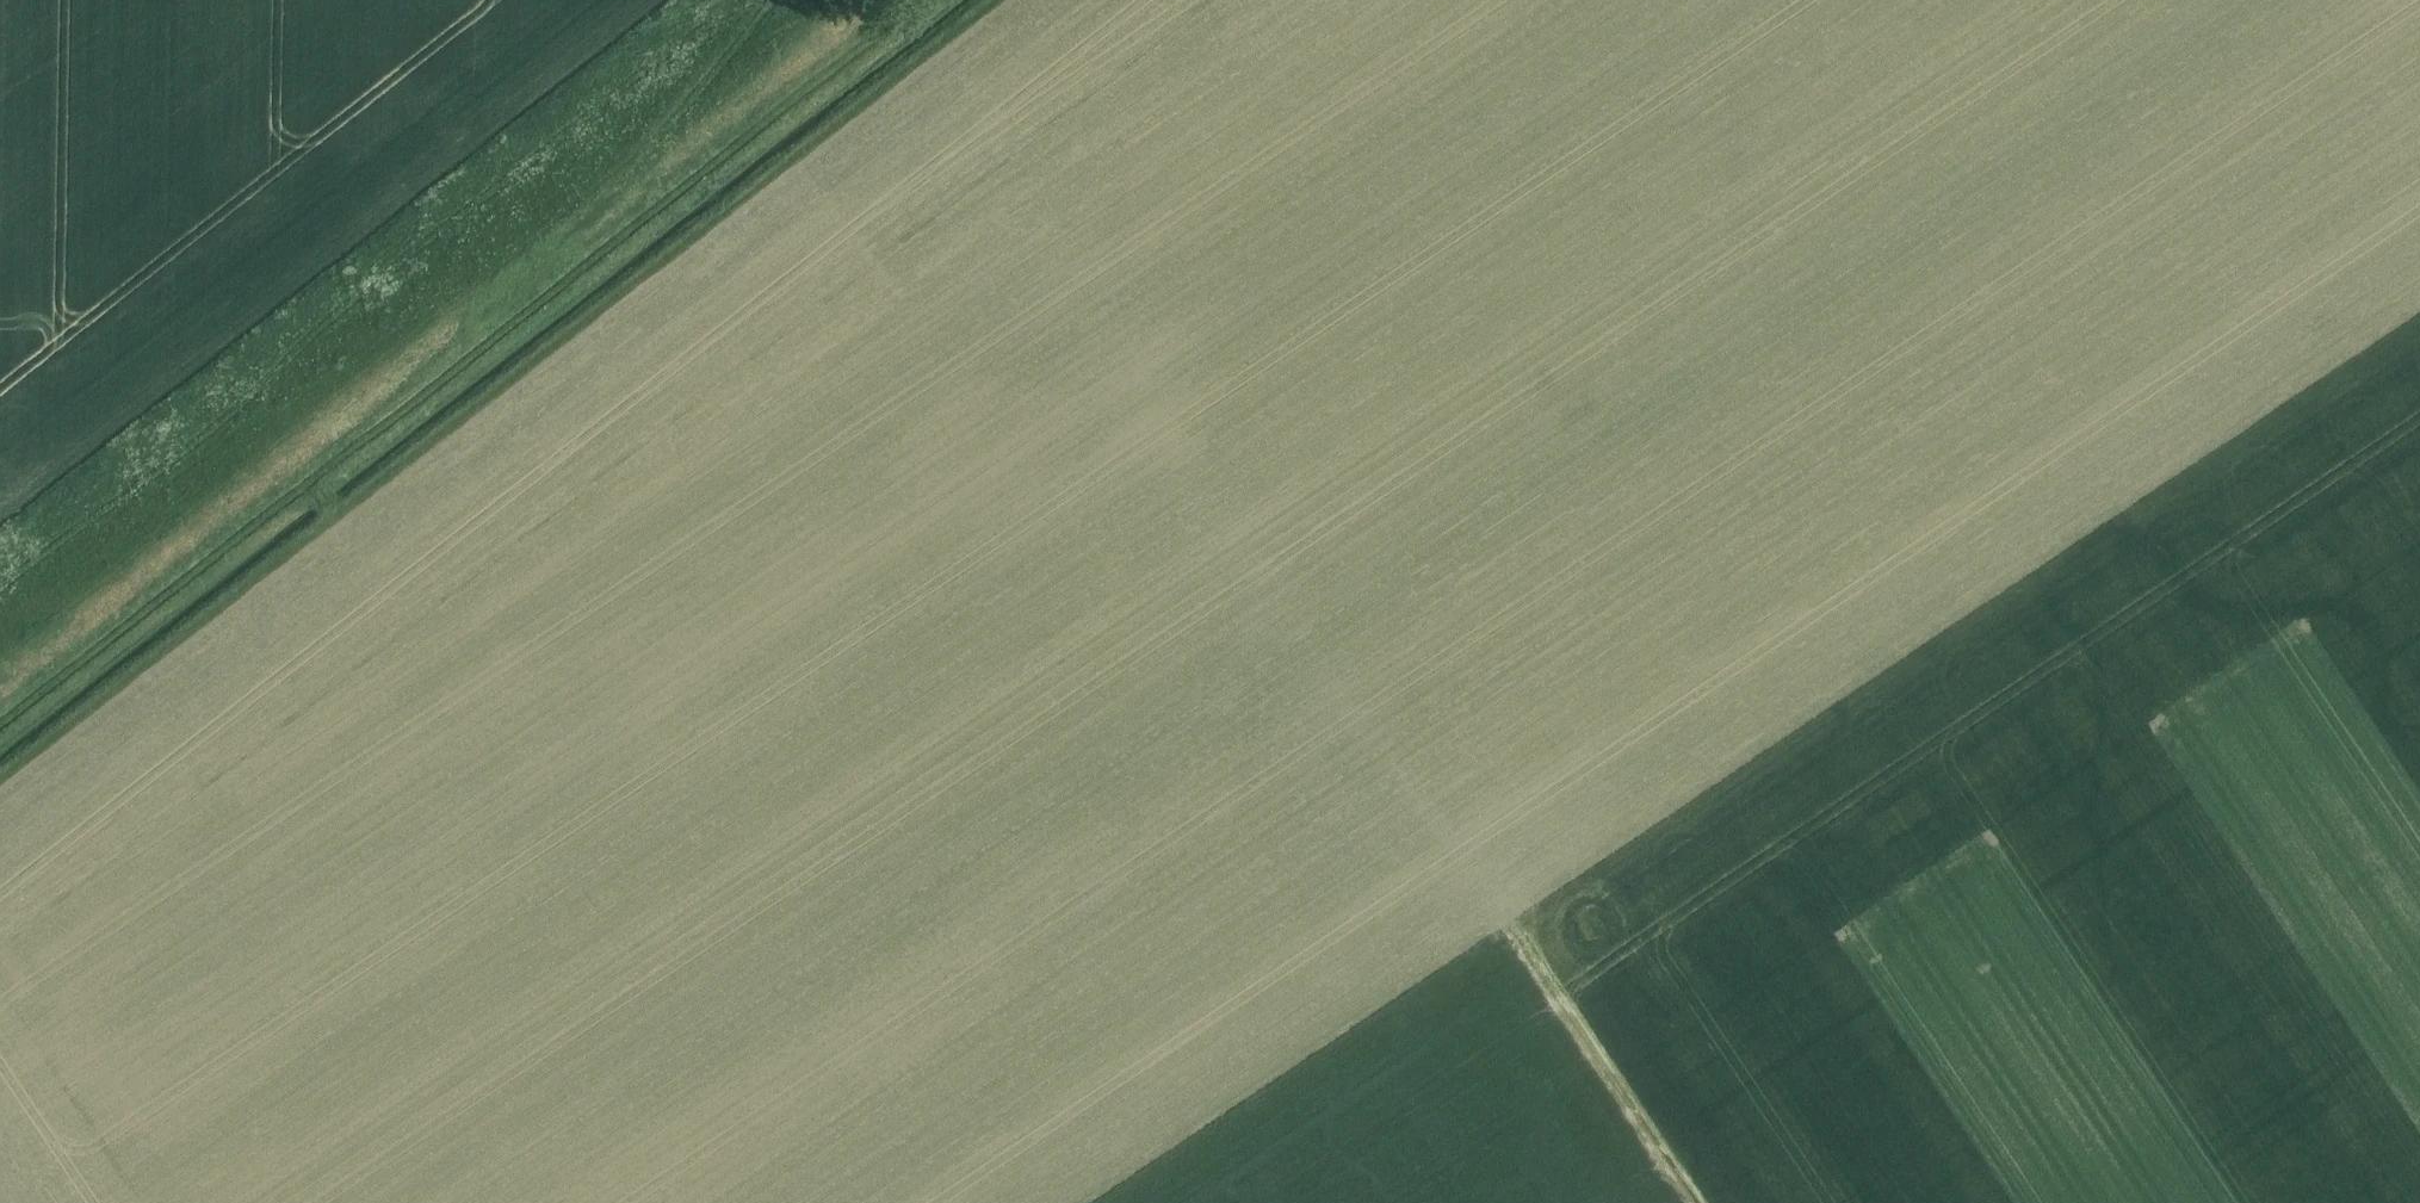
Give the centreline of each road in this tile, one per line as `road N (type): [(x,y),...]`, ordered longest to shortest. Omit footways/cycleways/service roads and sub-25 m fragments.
road 1 (track): [(0,721),(241,541),(922,0)]

